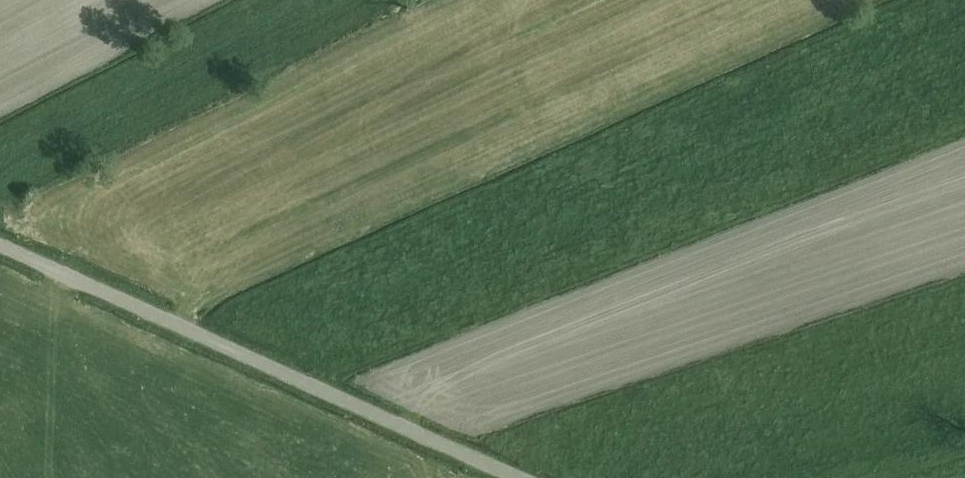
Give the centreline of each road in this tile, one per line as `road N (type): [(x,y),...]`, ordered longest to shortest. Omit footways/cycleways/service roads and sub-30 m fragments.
road 1 (unclassified): [(528,477),(0,243)]

